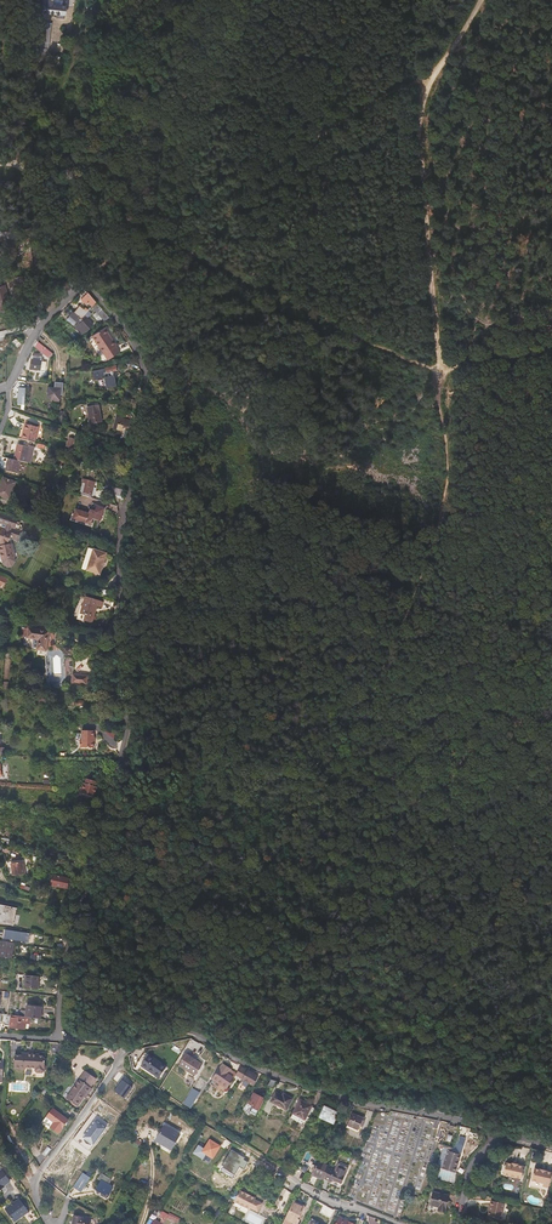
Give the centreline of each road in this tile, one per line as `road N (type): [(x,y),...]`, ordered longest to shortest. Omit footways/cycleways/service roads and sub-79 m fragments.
road 1 (residential): [(0,1035),(56,1038),(63,961),(93,849),(114,721),(124,516),(143,369),(127,335),(83,282)]
road 2 (track): [(83,282),(437,71)]
road 3 (residential): [(124,1044),(193,1036),(281,1077),(503,1137)]
road 4 (track): [(444,370),(419,118),(428,87),(482,0)]
road 5 (residential): [(42,0),(23,116),(38,292)]
road 6 (residential): [(124,1044),(117,1065),(32,1183),(47,1223)]
road 7 (residential): [(399,1223),(286,1176)]

